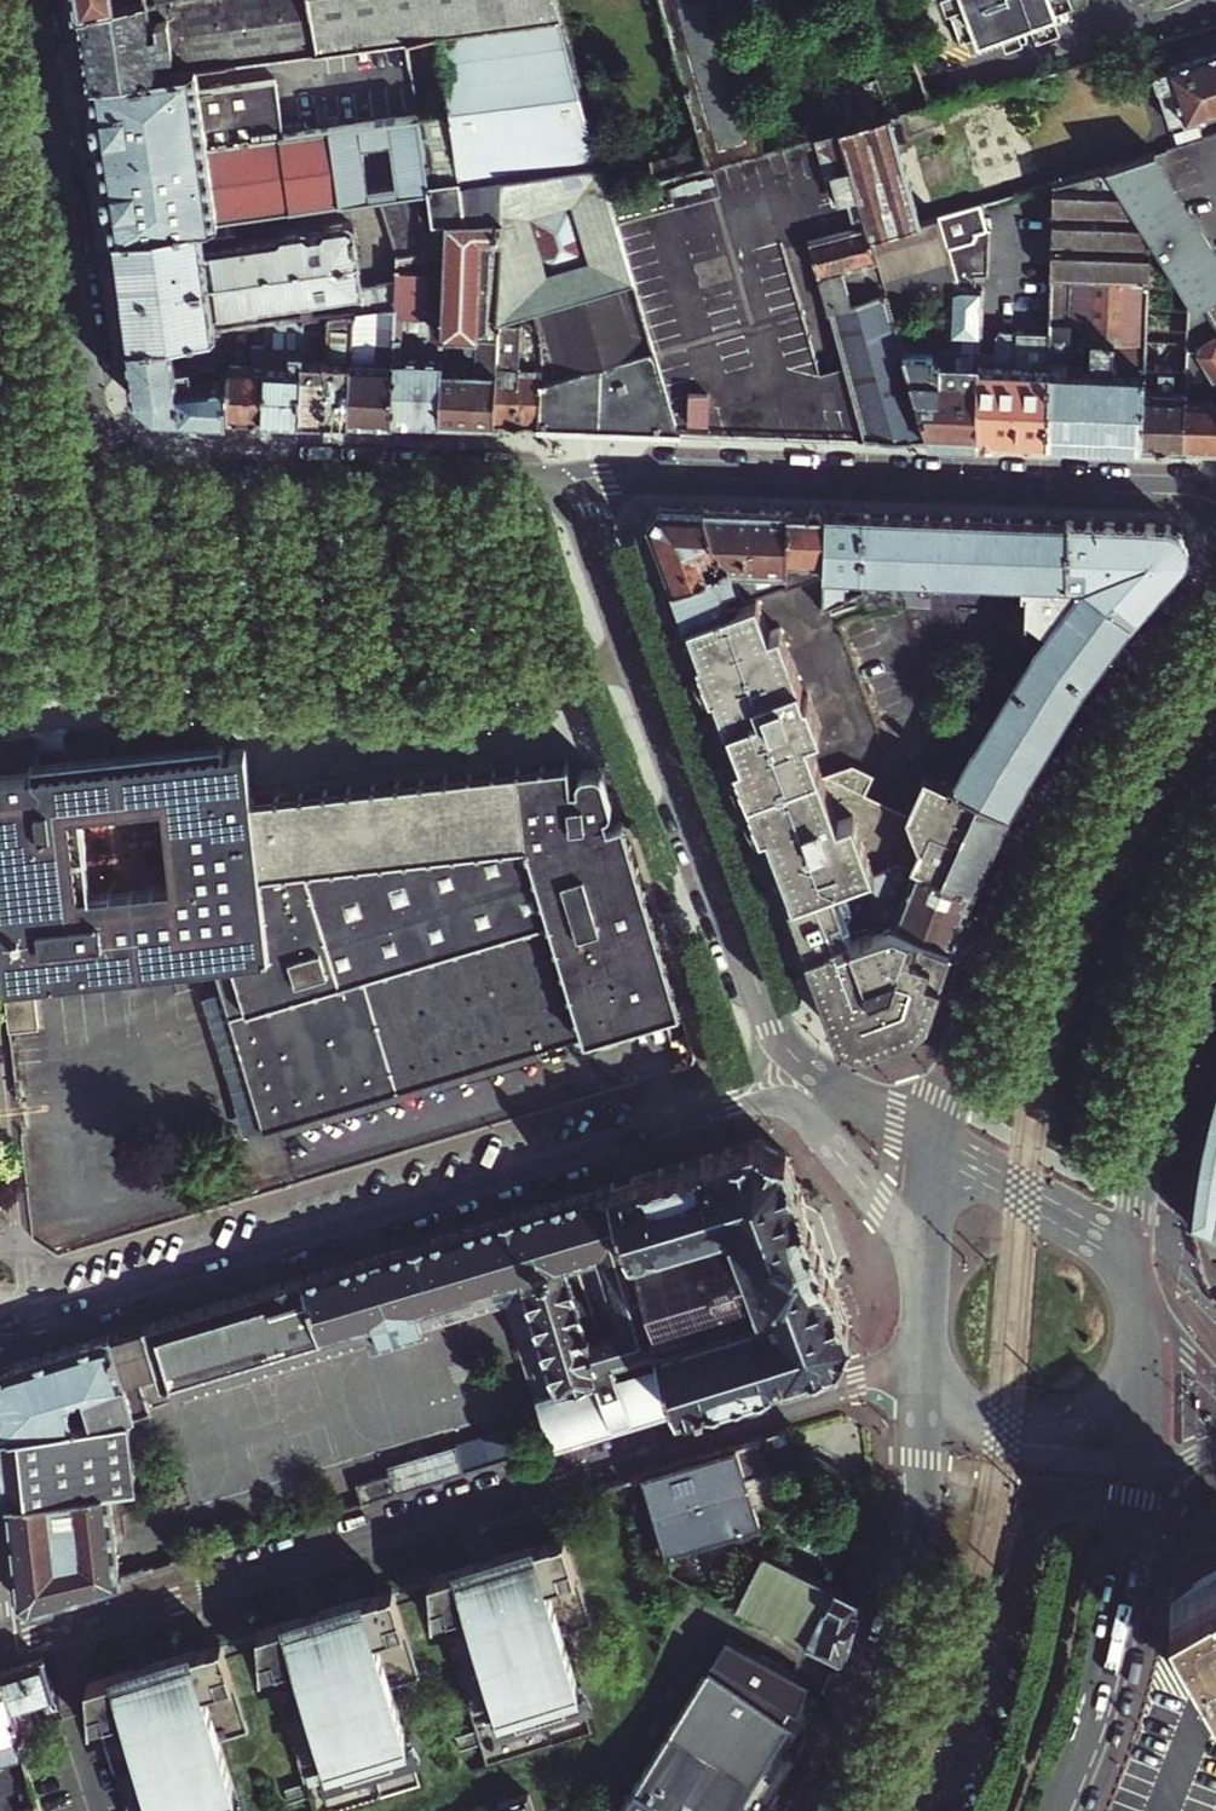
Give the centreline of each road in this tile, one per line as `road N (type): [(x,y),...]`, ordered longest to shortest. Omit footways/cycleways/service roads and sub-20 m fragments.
road 1 (residential): [(923,1358),(0,1648)]
road 2 (residential): [(572,475),(106,459),(53,113)]
road 3 (residential): [(0,1324),(732,1099)]
road 4 (residential): [(572,475),(1215,499)]
road 5 (primary): [(1215,586),(1110,719),(1018,885),(936,1146)]
road 6 (residential): [(772,1029),(572,475)]
road 7 (primary): [(923,1358),(908,1624),(875,1723),(833,1810)]
road 8 (primary): [(1136,1264),(1151,1108),(1189,971),(1215,910)]
road 9 (primary): [(1053,1810),(1109,1645),(1130,1457)]
road 10 (residential): [(732,1099),(772,1095),(801,1109),(897,1229),(927,1286)]
road 11 (residential): [(923,1358),(981,1417),(1029,1428),(1094,1413),(1134,1364)]
road 12 (residential): [(923,1358),(956,1414),(994,1447),(1026,1457),(1130,1457)]
road 13 (residential): [(1136,1264),(936,1146)]
road 14 (residential): [(936,1146),(827,1087),(772,1029)]
road 15 (primary): [(936,1146),(927,1286)]

